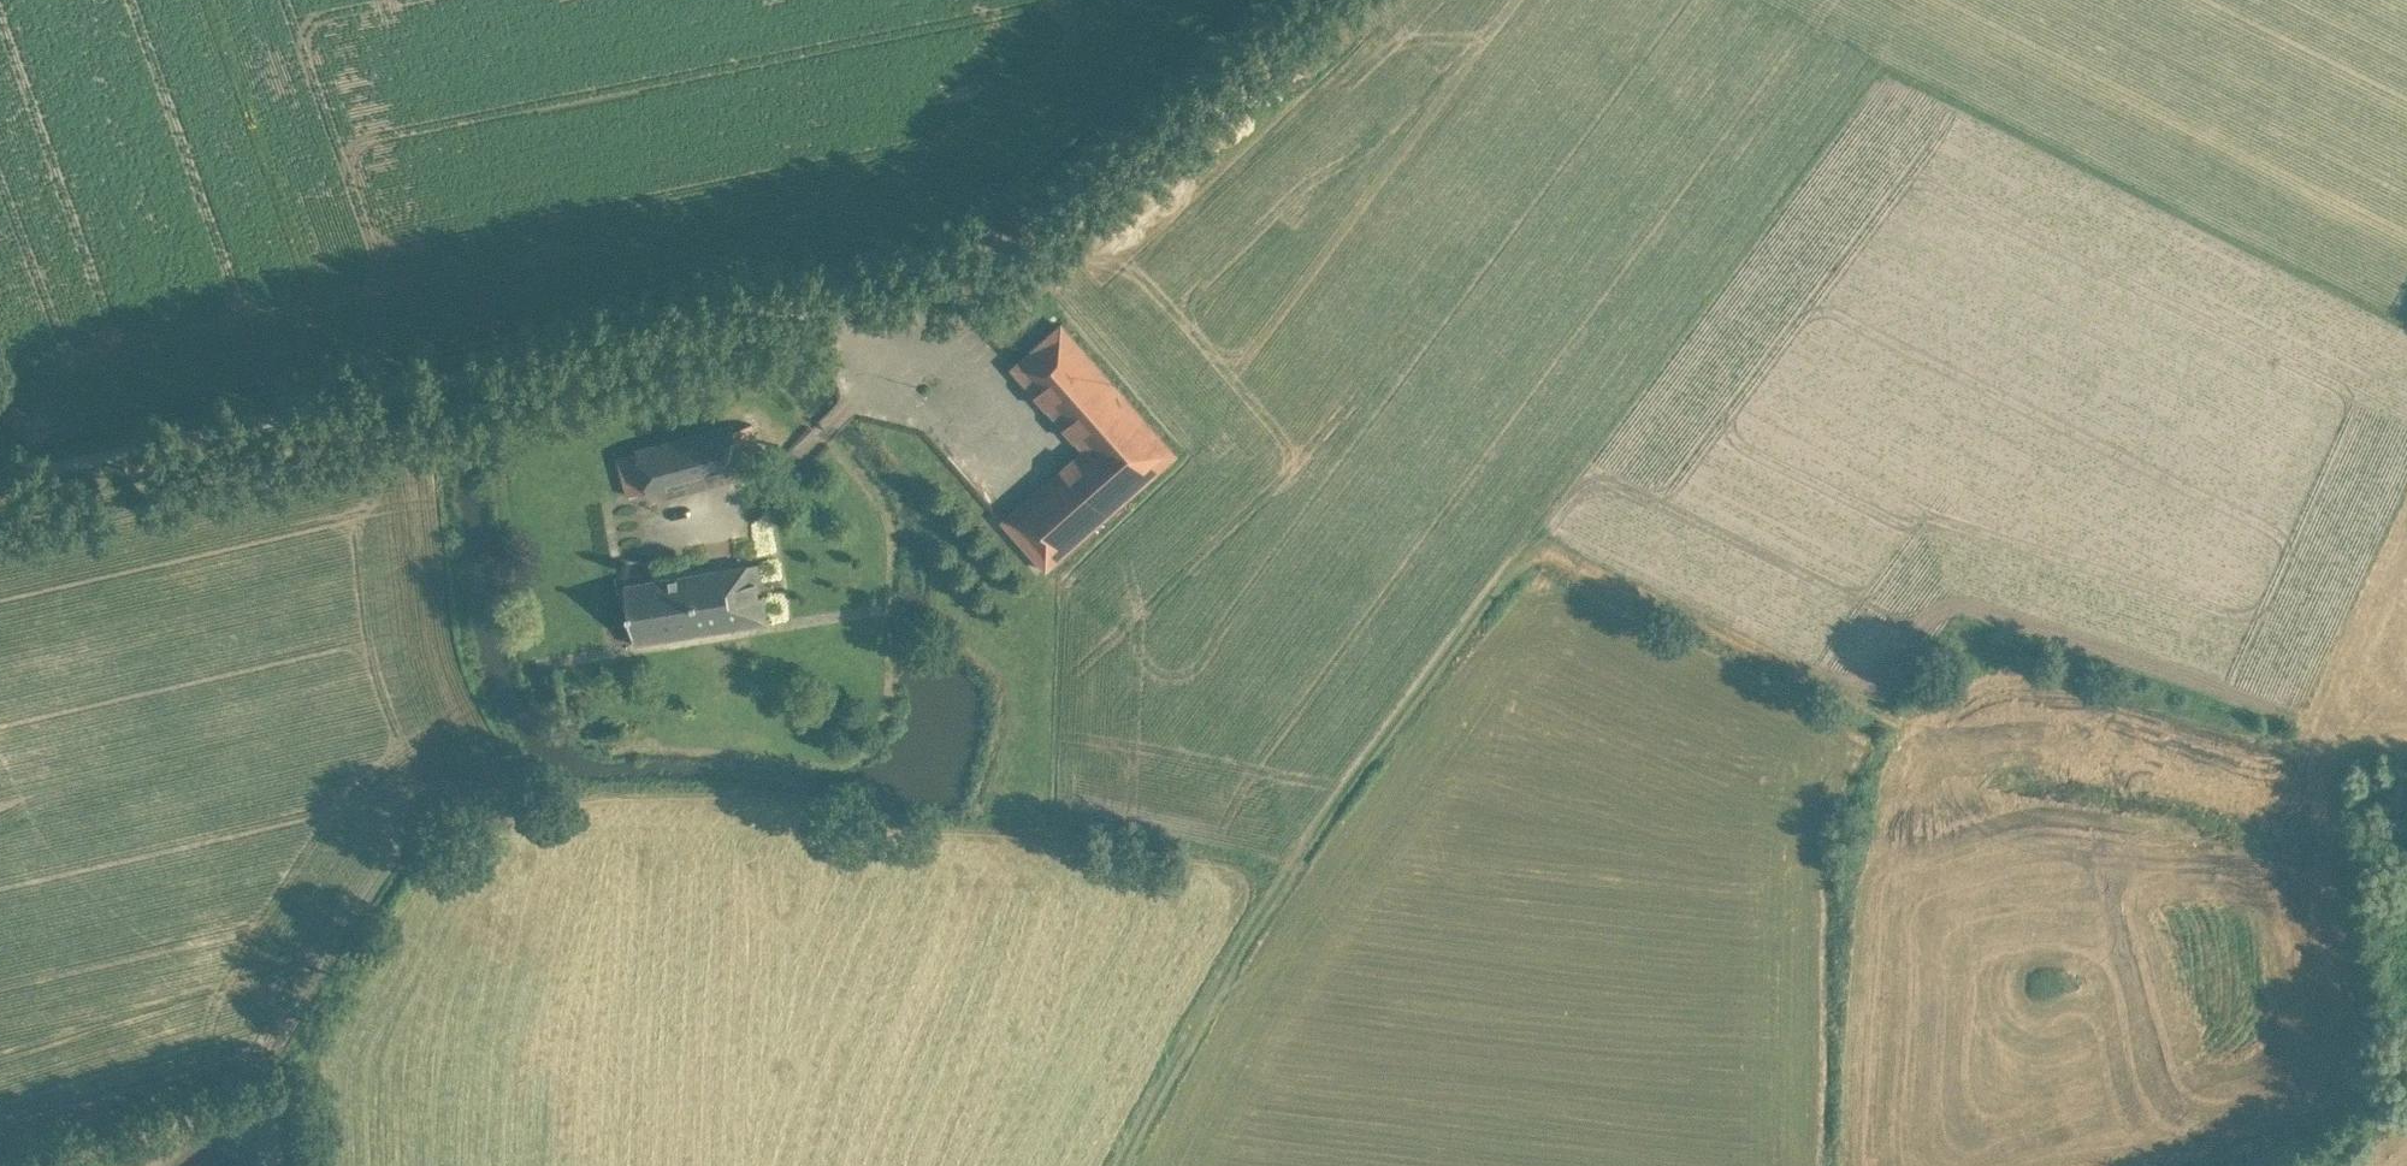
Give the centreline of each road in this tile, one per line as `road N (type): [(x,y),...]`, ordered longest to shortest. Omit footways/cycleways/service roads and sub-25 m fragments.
road 1 (track): [(1116,1165),(1296,839),(1527,546),(1873,687)]
road 2 (residential): [(0,479),(927,271)]
road 3 (track): [(1261,0),(1004,229),(927,271)]

